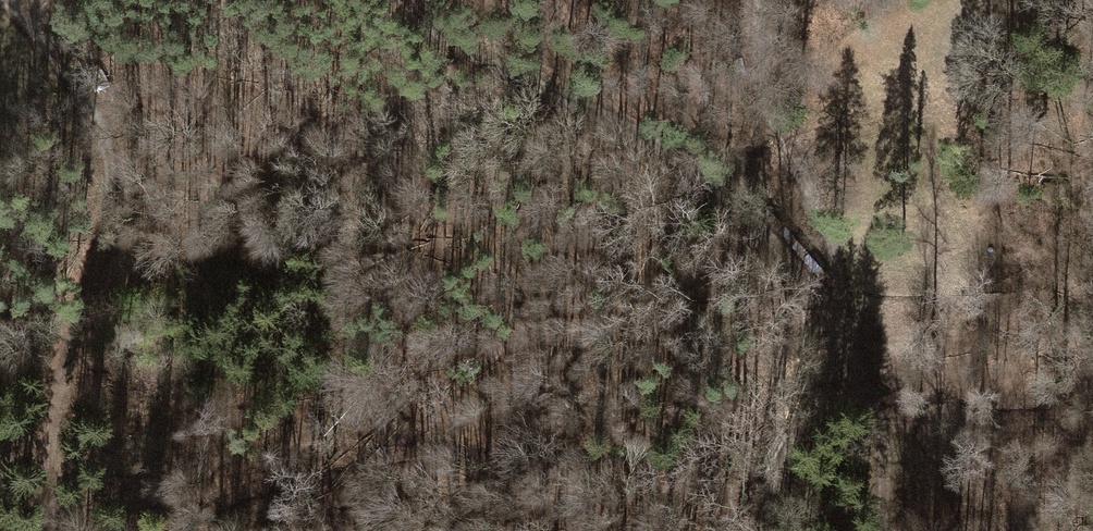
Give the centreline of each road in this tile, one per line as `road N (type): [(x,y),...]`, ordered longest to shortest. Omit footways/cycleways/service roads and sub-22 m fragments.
road 1 (track): [(409,0),(443,36),(676,155),(778,243),(843,335),(758,530)]
road 2 (track): [(10,0),(60,53),(112,164),(109,225),(48,431),(51,530)]
road 3 (track): [(880,530),(884,459),(877,404),(843,335),(831,243),(763,100),(759,0)]

